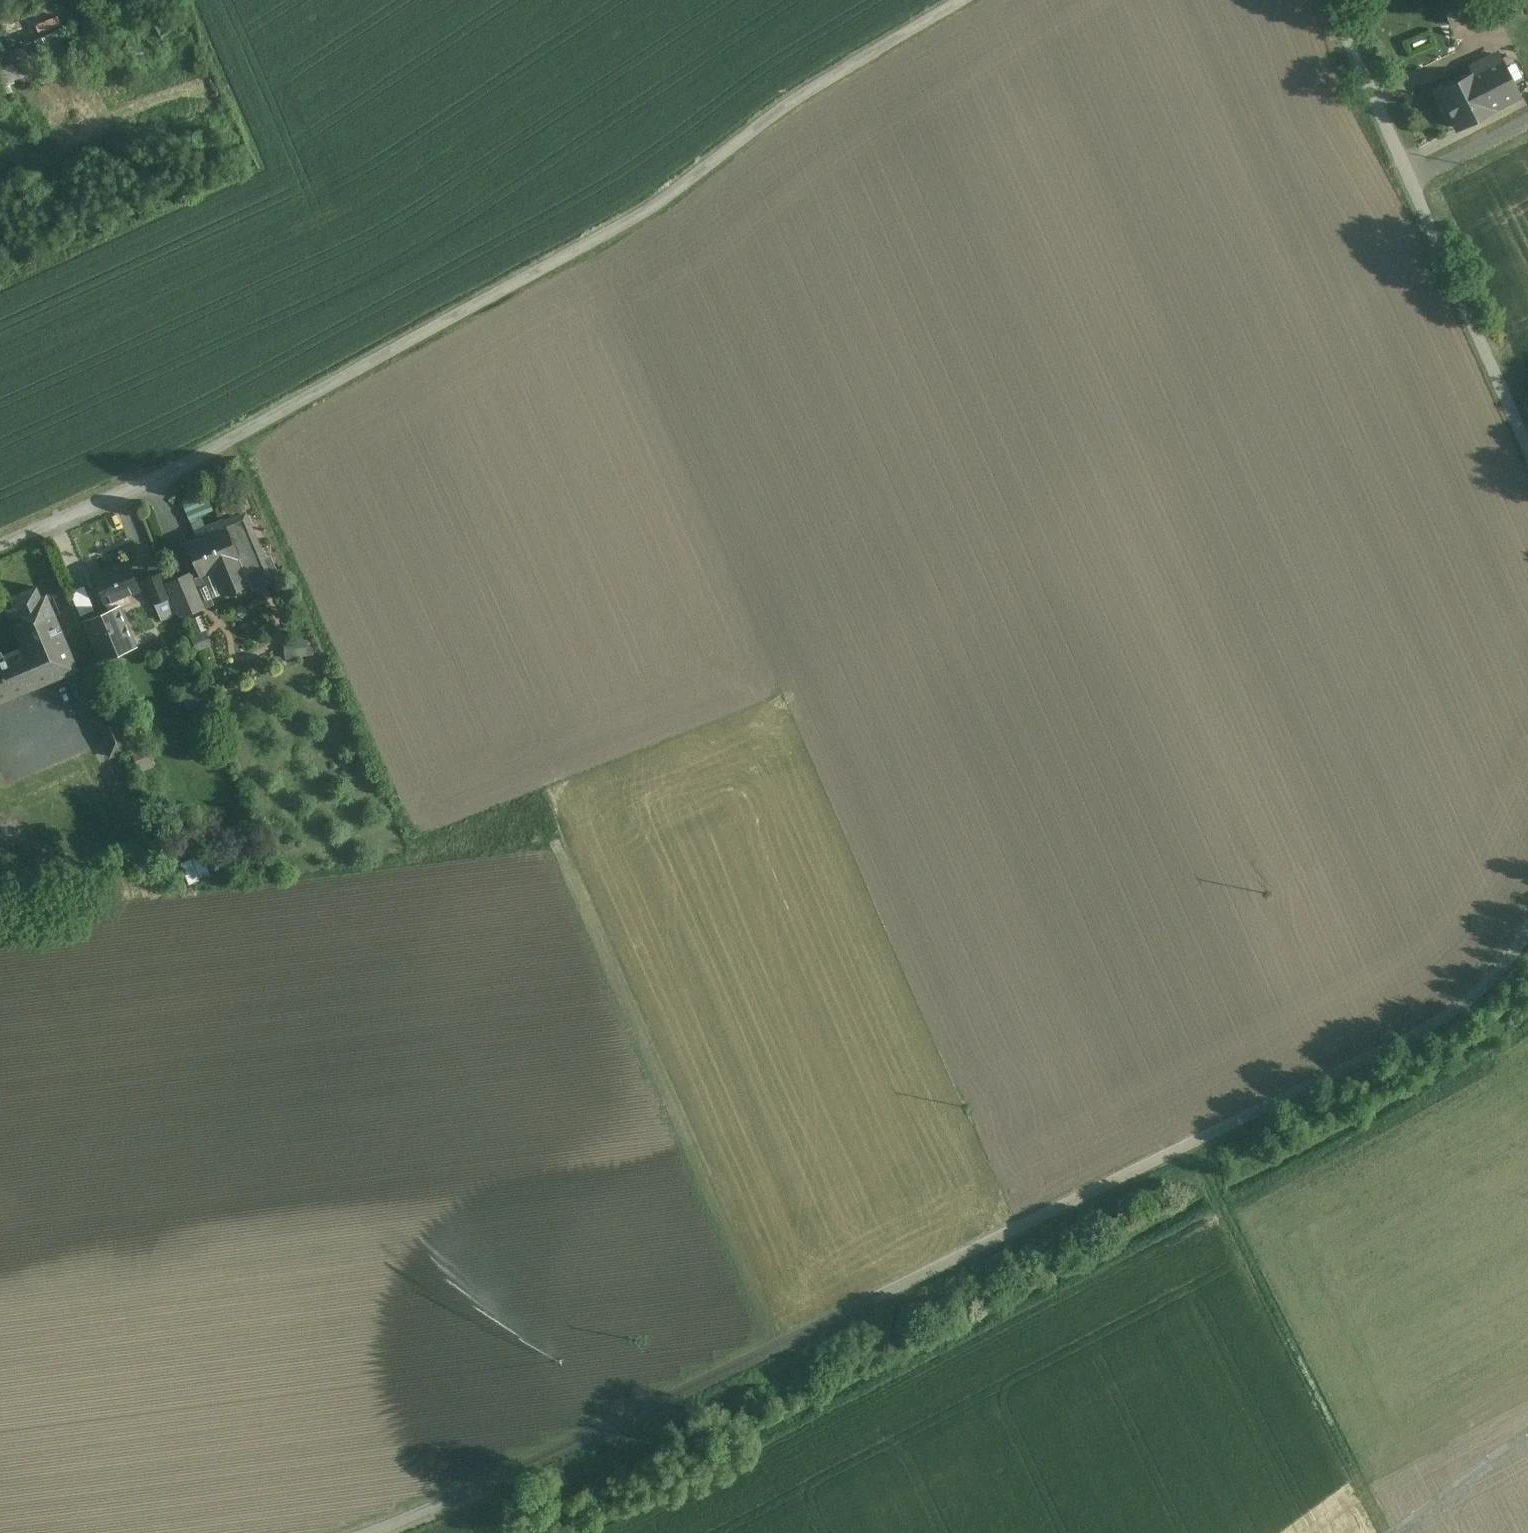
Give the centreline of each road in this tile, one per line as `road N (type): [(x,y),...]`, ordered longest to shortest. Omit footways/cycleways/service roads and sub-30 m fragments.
road 1 (unclassified): [(1527,930),(1475,995),(1436,1022),(779,1343),(364,1532)]
road 2 (unclassified): [(0,551),(194,468),(508,291),(959,0)]
road 3 (unclassified): [(1527,447),(1332,0)]
road 4 (track): [(1188,1145),(1390,1532)]

